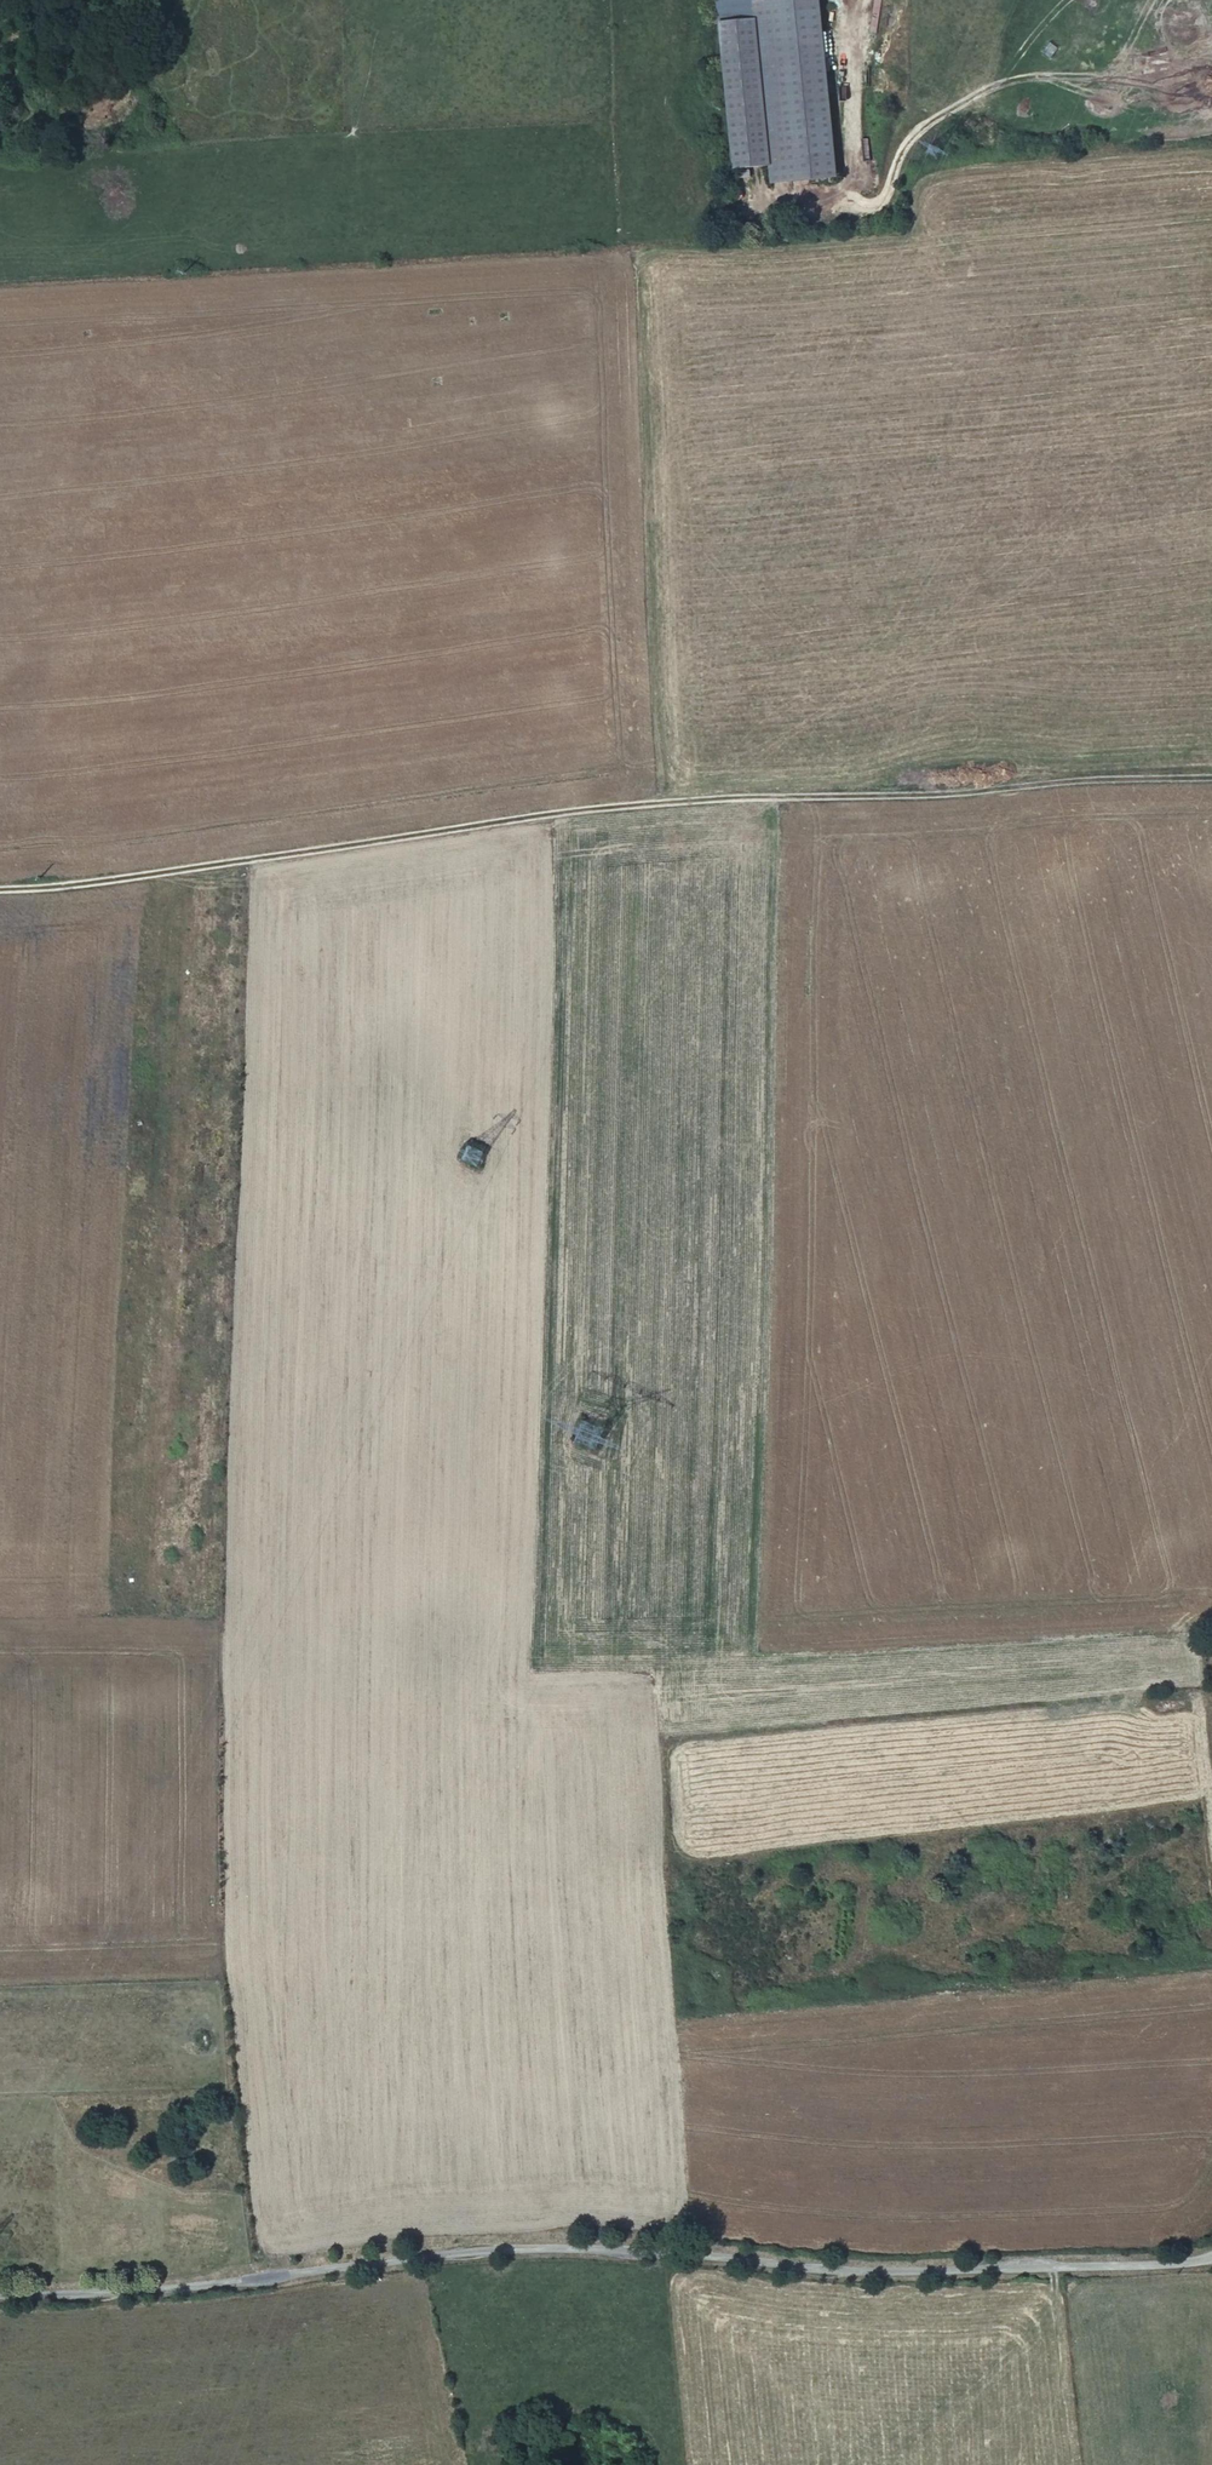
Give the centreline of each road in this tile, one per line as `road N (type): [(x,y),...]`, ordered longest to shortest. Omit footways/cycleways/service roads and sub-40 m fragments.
road 1 (track): [(0,893),(602,807),(1211,777)]
road 2 (unclassified): [(0,2301),(480,2253),(879,2272),(1211,2260)]

